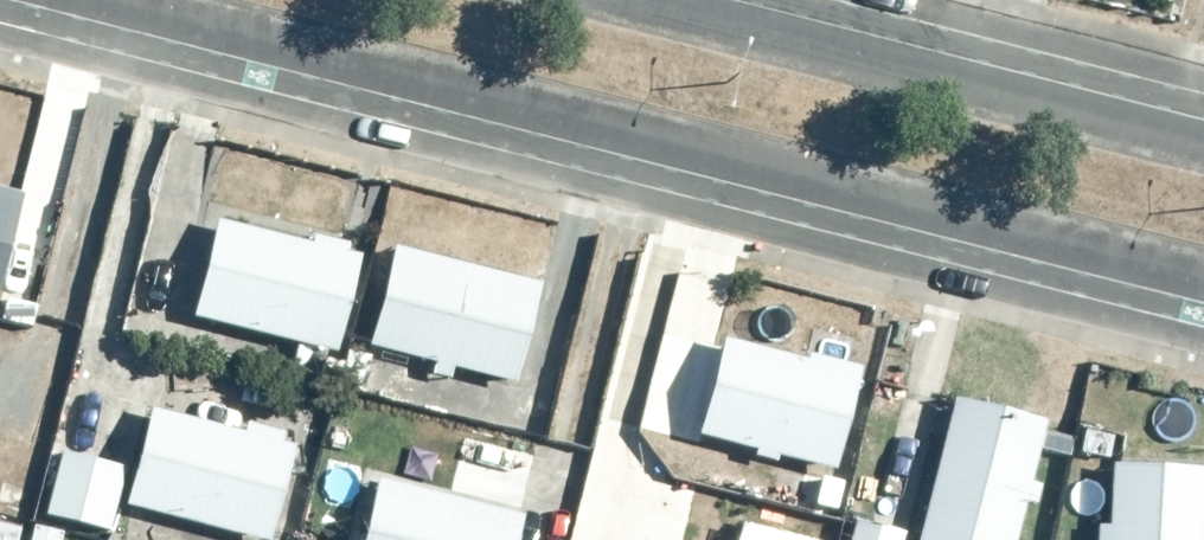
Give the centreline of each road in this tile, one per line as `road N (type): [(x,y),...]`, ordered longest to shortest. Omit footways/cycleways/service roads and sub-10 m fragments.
road 1 (residential): [(1203,279),(105,0)]
road 2 (residential): [(618,0),(1203,151)]

